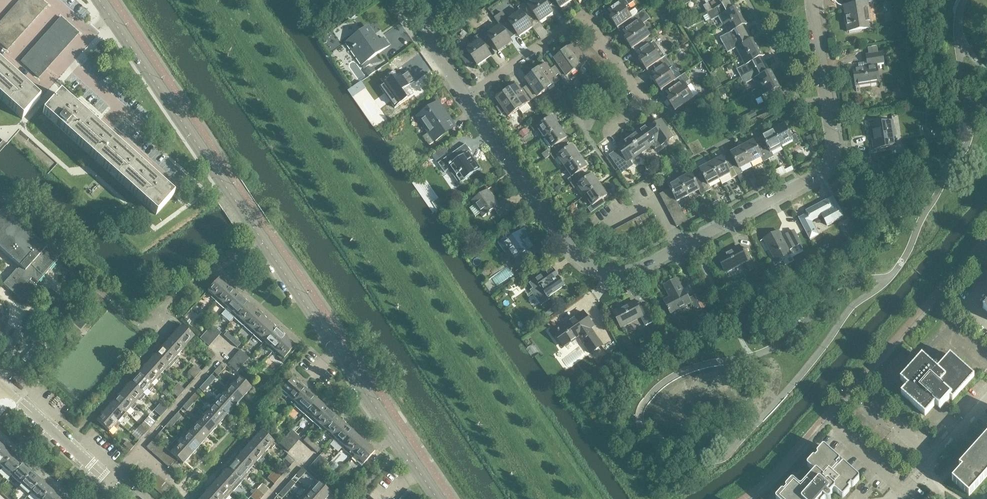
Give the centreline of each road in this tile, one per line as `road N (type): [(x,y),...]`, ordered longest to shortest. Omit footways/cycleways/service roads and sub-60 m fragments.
road 1 (residential): [(813,0),(832,159),(820,174),(637,269),(606,272),(576,255),(466,99)]
road 2 (tertiary): [(440,498),(110,13)]
road 3 (residential): [(608,131),(646,105),(584,17),(466,99)]
road 4 (residential): [(4,386),(110,482)]
road 5 (residential): [(138,452),(231,346)]

